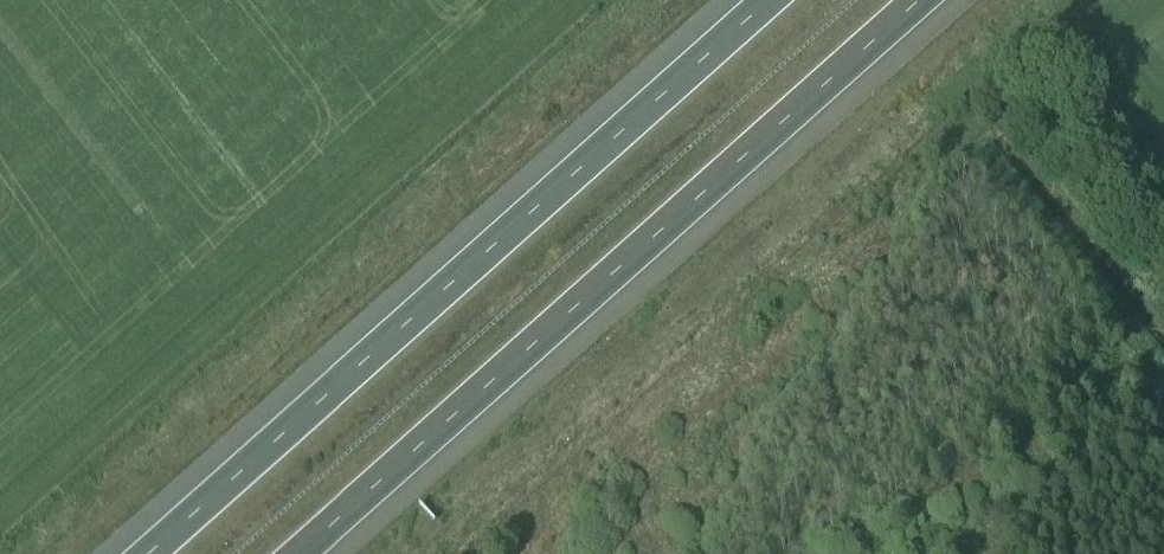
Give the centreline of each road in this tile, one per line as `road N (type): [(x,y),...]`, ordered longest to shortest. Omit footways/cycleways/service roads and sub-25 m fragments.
road 1 (motorway): [(298,553),(921,0)]
road 2 (motorway): [(766,0),(145,553)]

